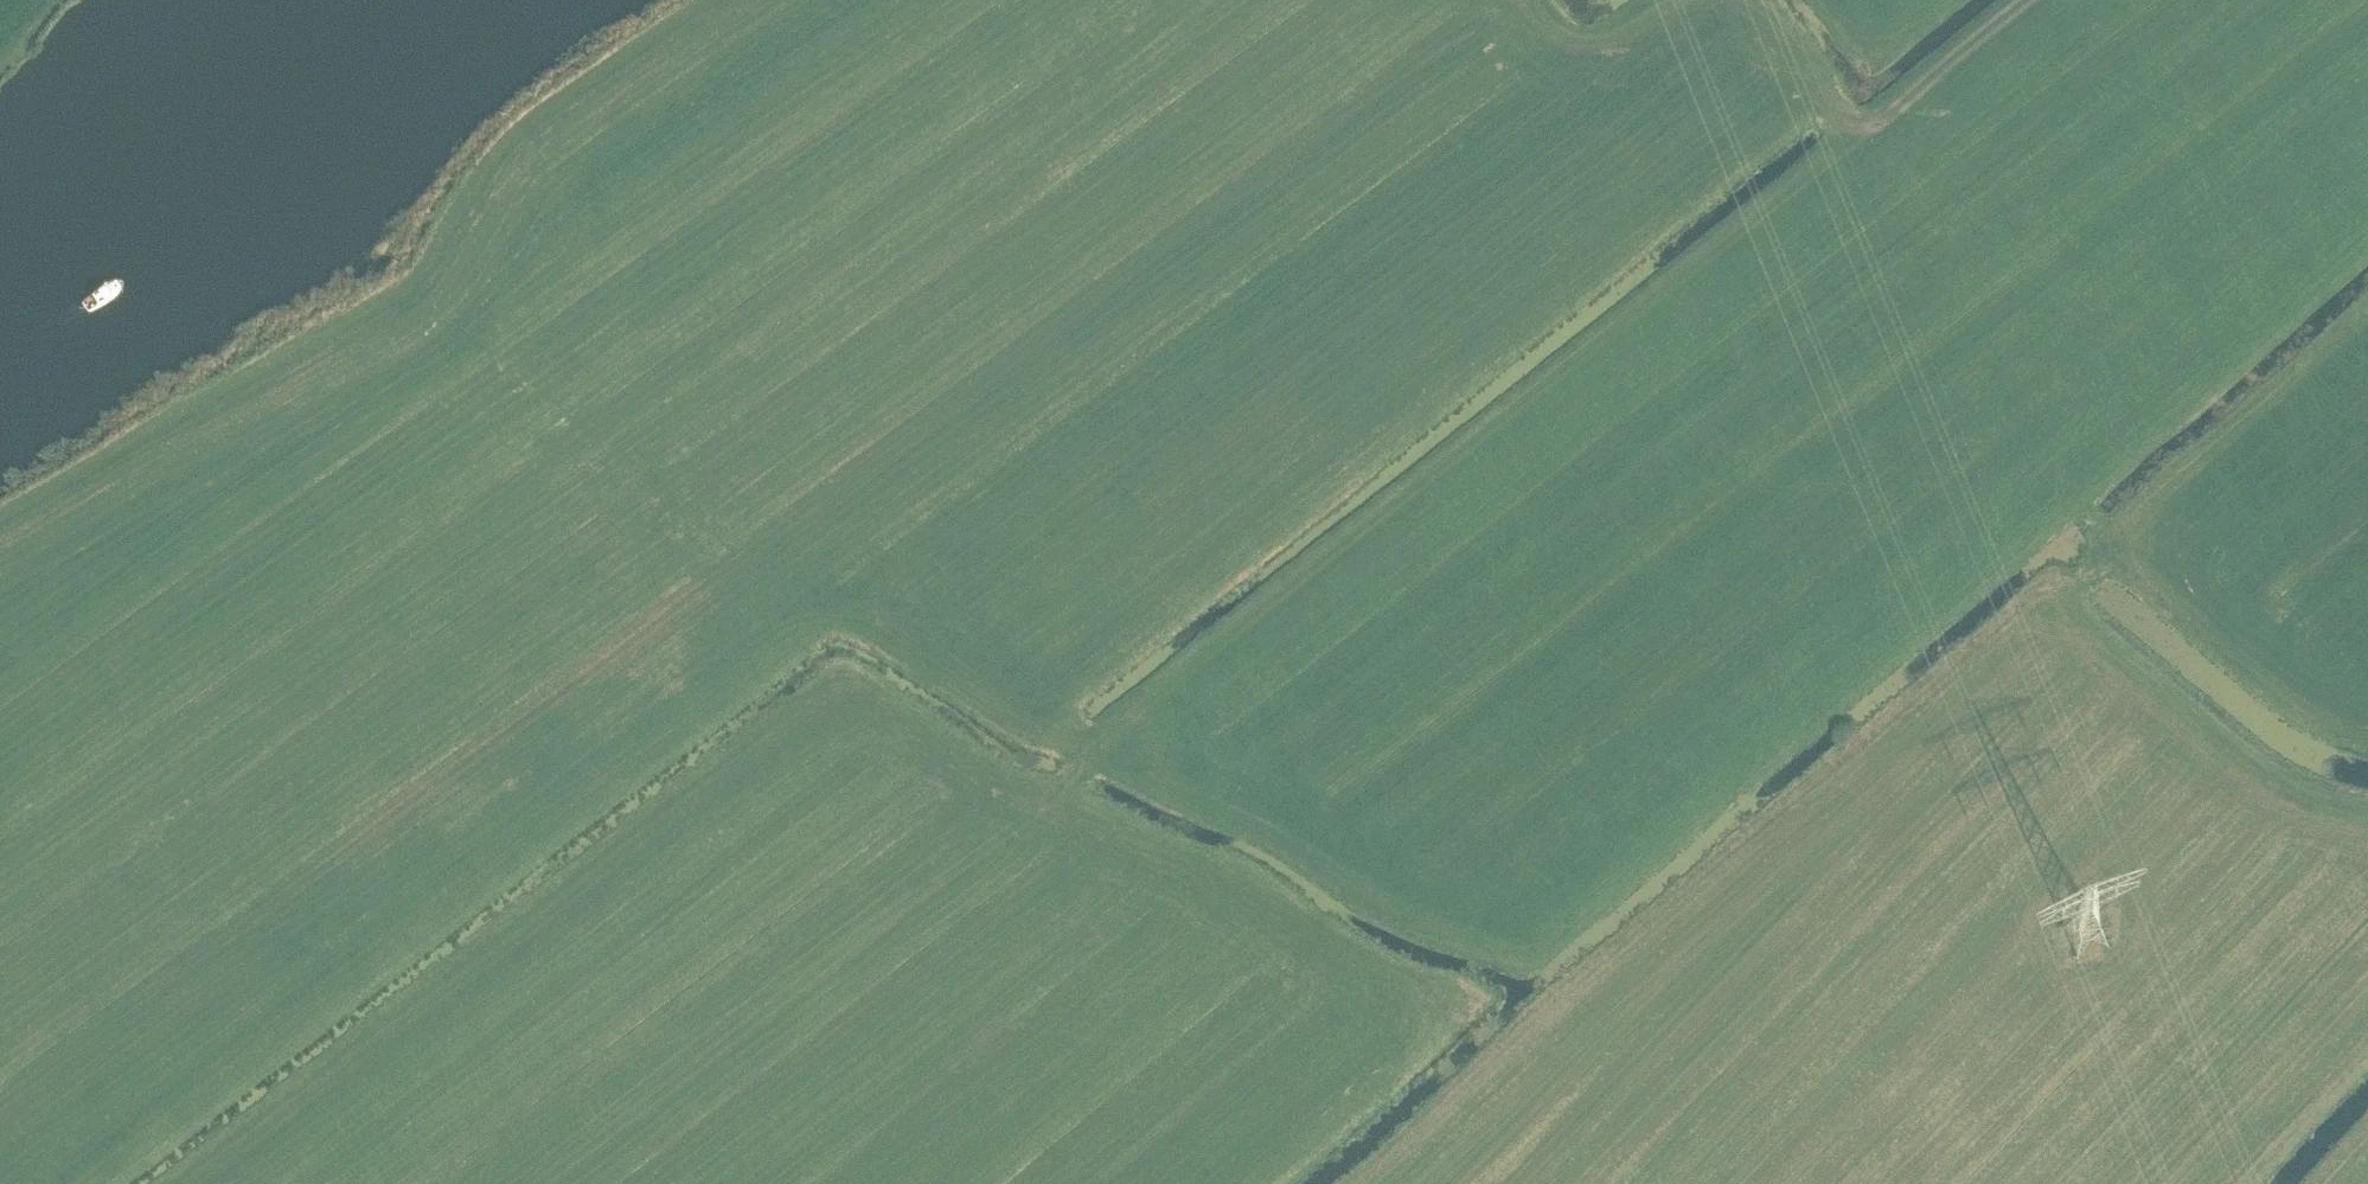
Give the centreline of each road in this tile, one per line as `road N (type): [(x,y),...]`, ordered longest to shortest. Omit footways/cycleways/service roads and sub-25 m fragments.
road 1 (track): [(2031,0),(1891,111)]

